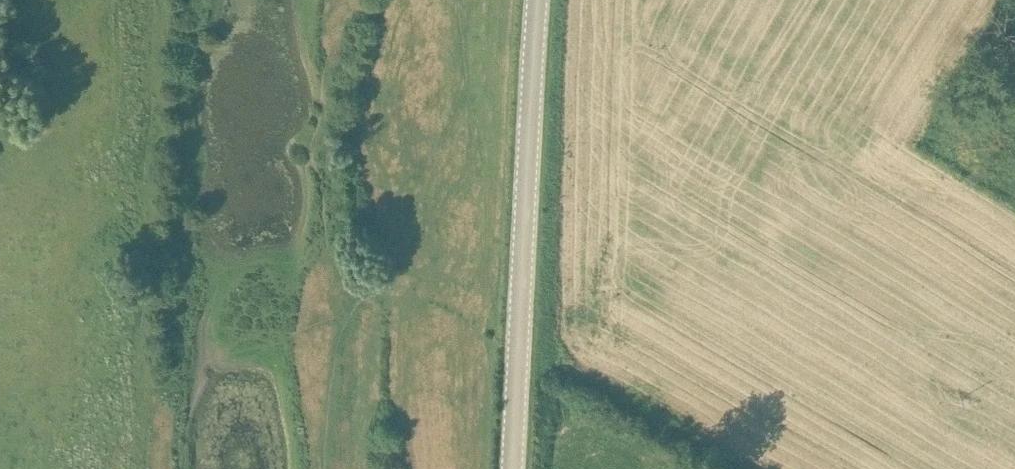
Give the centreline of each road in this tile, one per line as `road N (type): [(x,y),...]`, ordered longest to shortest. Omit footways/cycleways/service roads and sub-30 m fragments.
road 1 (unclassified): [(539,0),(513,468)]

